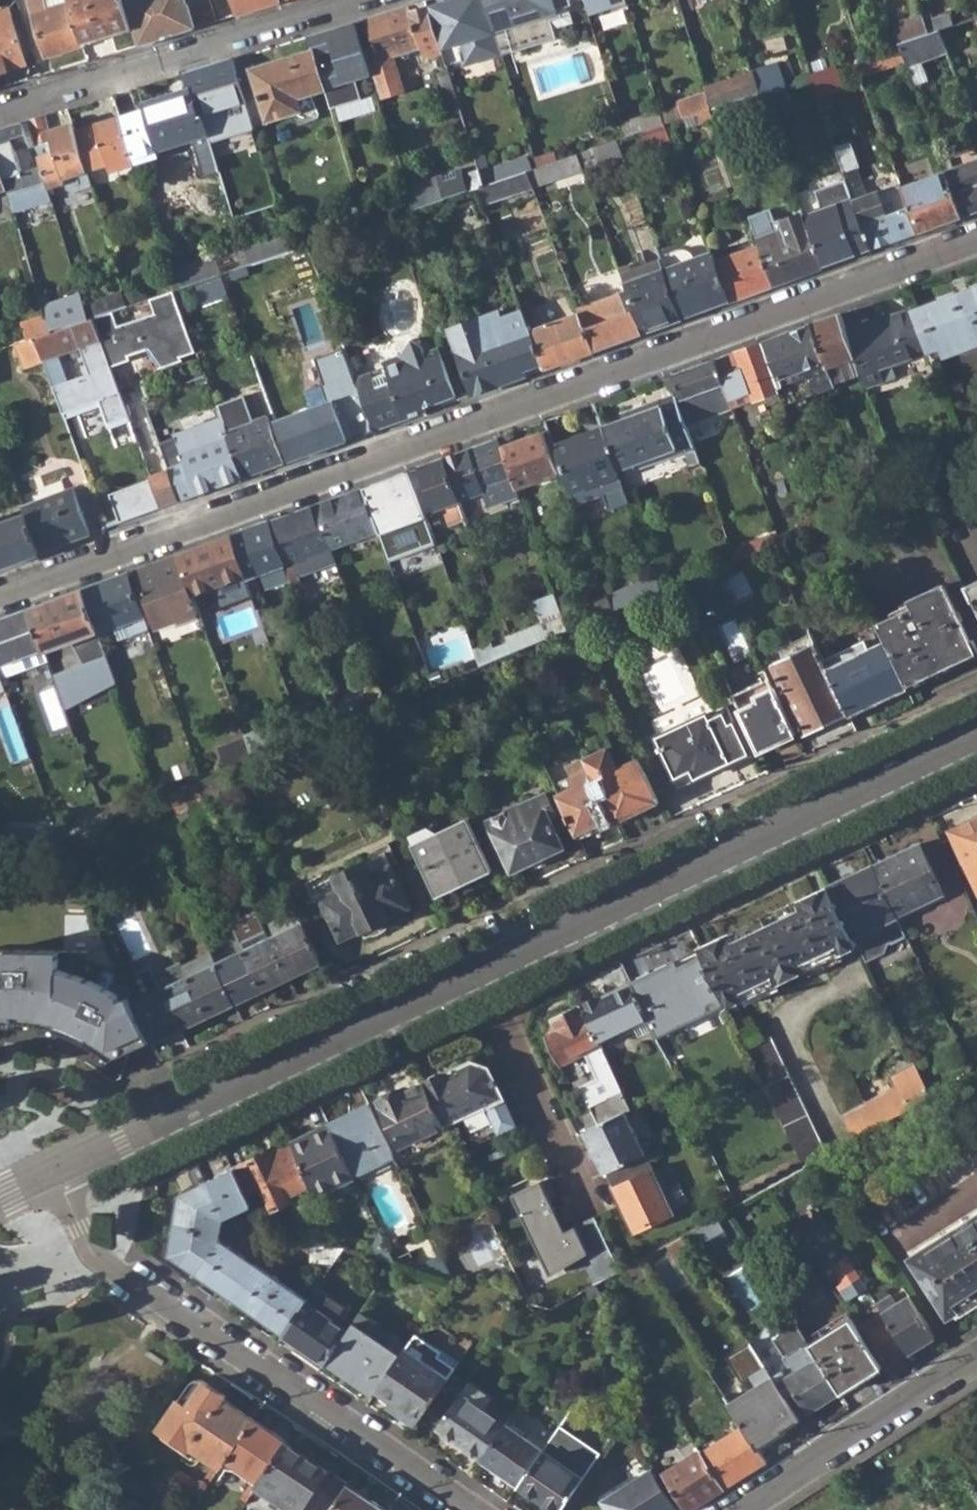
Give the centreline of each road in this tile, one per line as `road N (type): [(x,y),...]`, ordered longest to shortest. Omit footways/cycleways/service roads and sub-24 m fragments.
road 1 (residential): [(976,238),(0,593)]
road 2 (residential): [(54,1172),(976,732)]
road 3 (residential): [(107,1262),(467,1509)]
road 4 (residential): [(355,0),(0,109)]
road 5 (residential): [(735,1509),(976,1357)]

